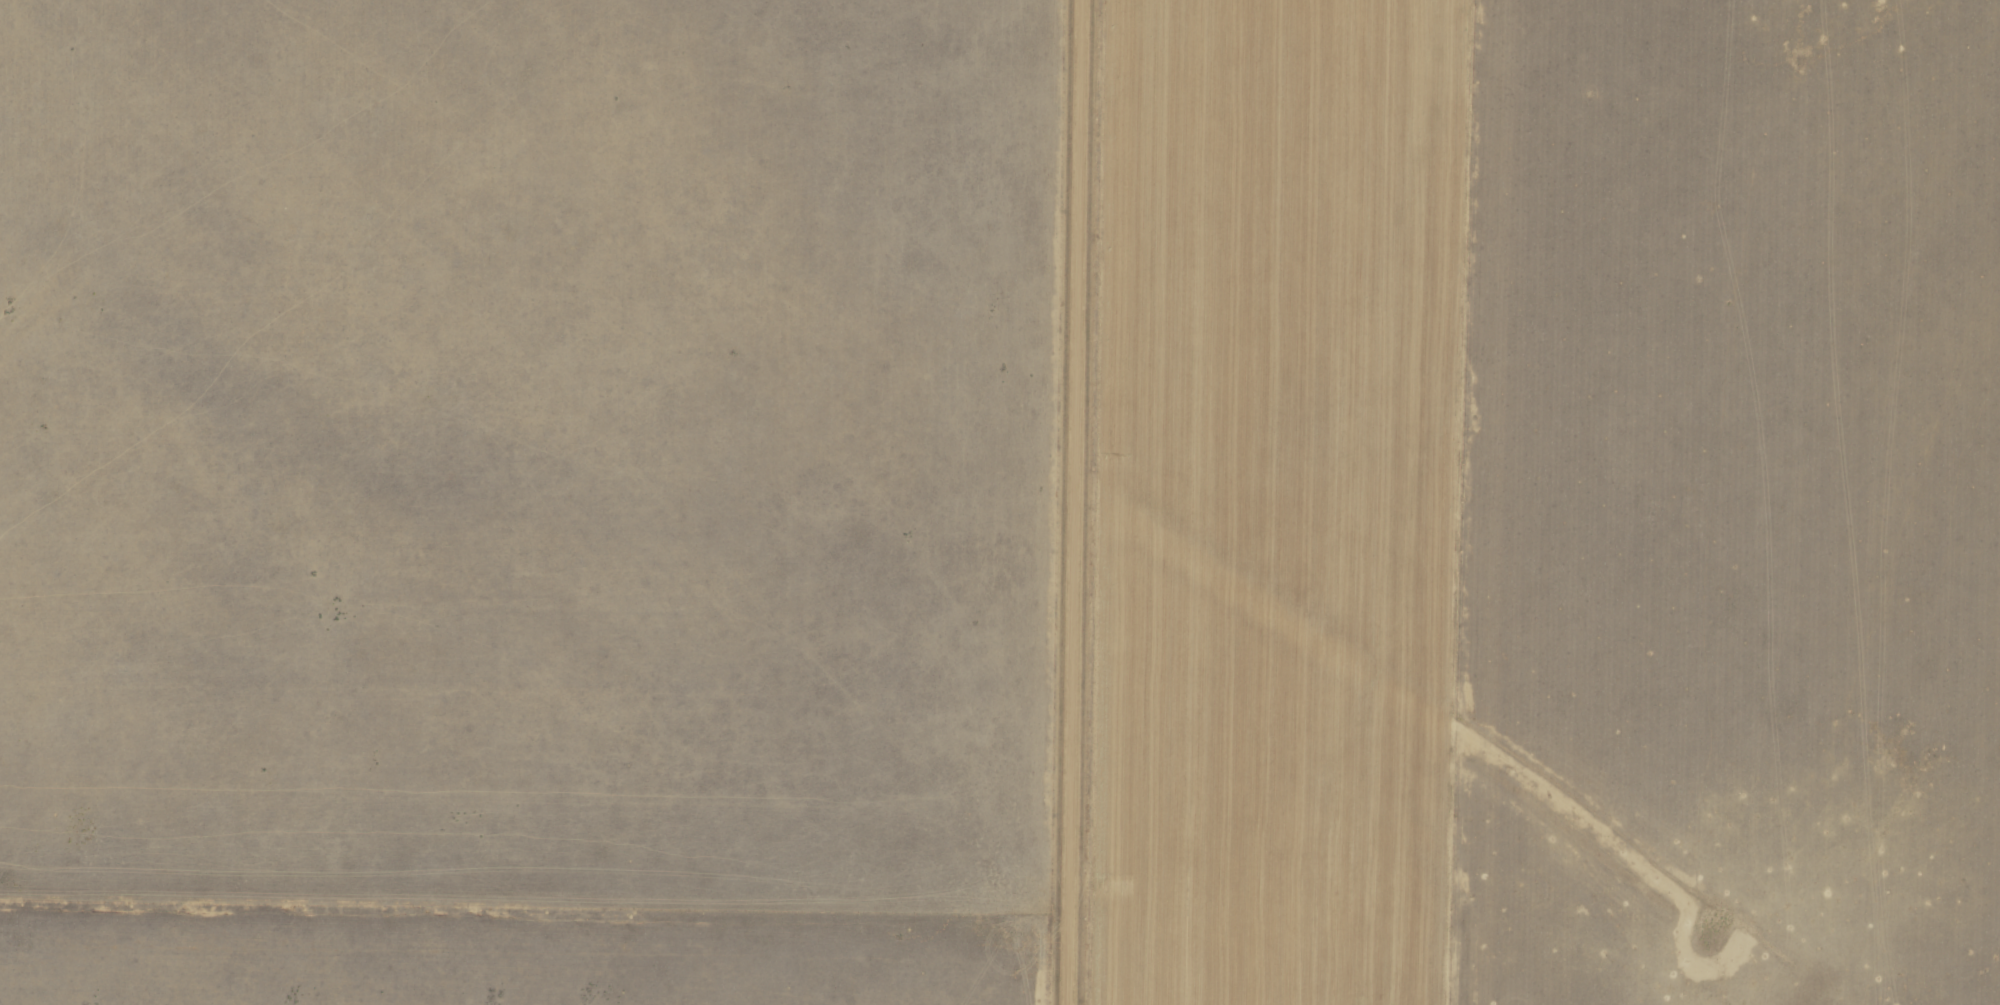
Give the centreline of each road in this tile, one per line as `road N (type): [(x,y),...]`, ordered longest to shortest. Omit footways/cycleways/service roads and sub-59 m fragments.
road 1 (residential): [(1068,1004),(1082,0)]

